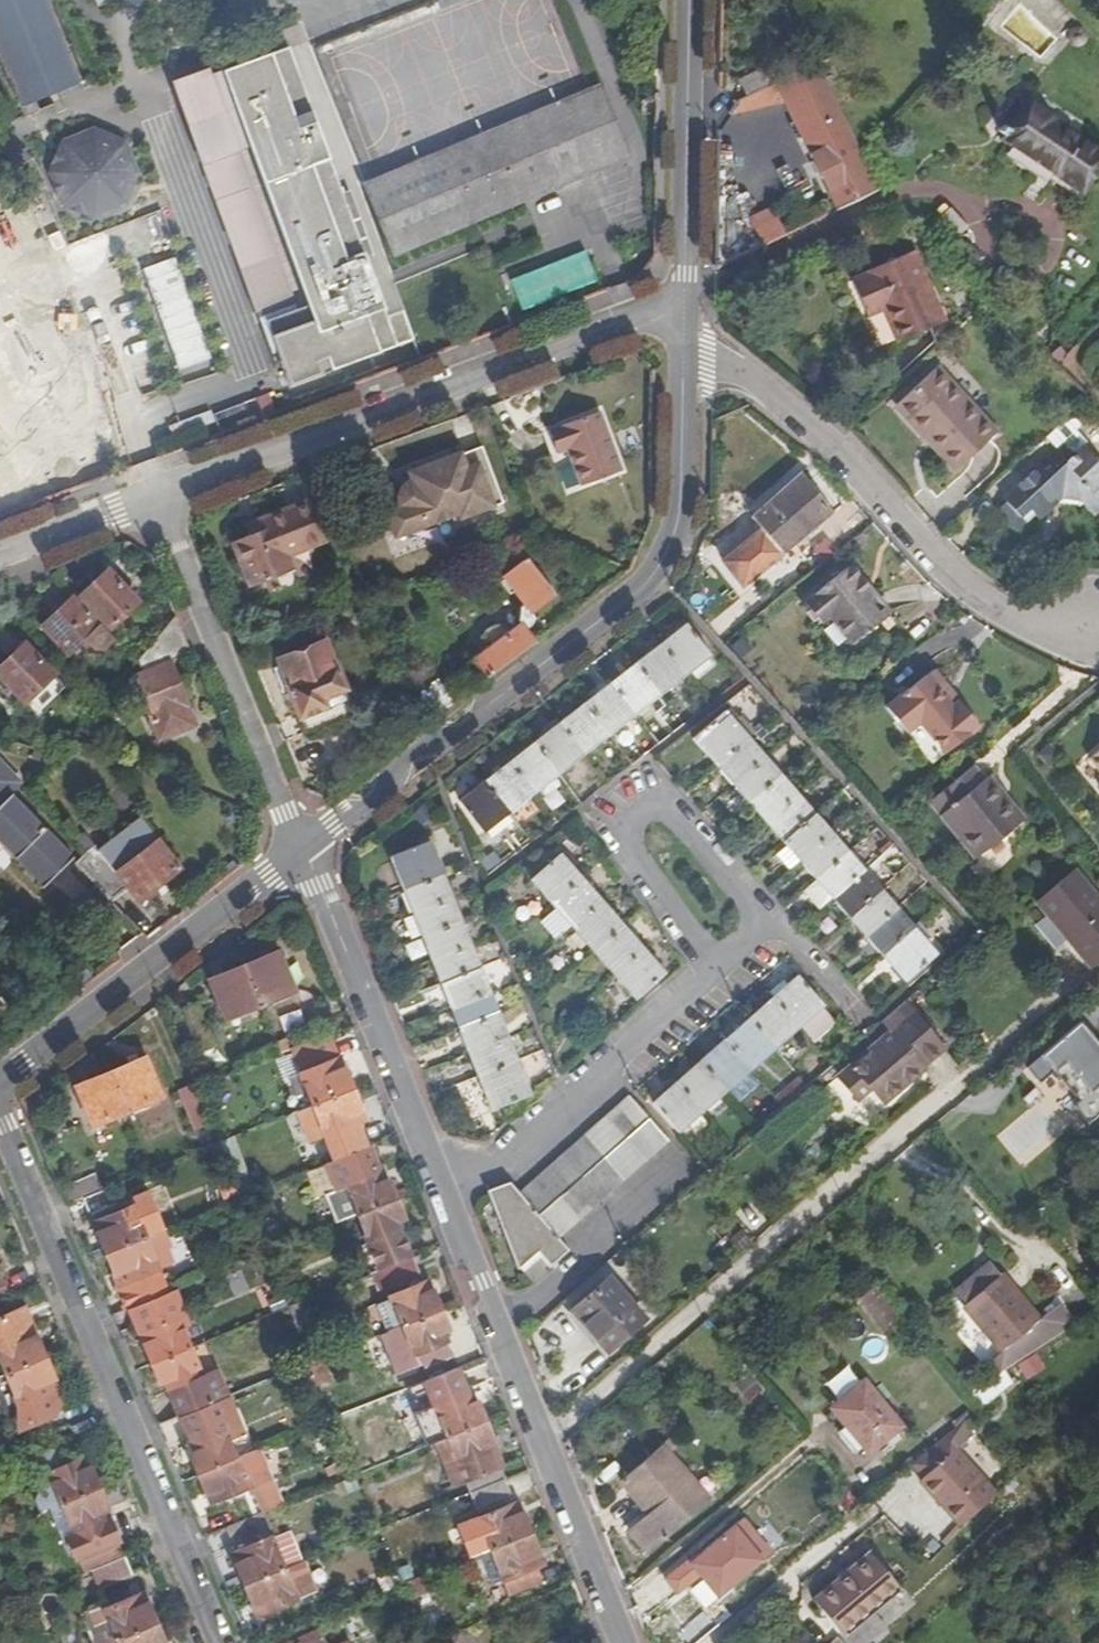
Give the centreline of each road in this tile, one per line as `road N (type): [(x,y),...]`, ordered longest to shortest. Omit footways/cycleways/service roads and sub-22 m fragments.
road 1 (residential): [(302,847),(645,586),(678,520),(684,342)]
road 2 (residential): [(218,1642),(0,1115)]
road 3 (residential): [(156,500),(685,302)]
road 4 (residential): [(495,1329),(302,847)]
road 5 (residential): [(1096,640),(1007,611),(957,574),(827,436),(758,378),(684,342)]
road 6 (residential): [(302,847),(0,1079)]
road 7 (residential): [(302,847),(156,500)]
road 8 (residential): [(624,1642),(495,1329)]
road 9 (residential): [(685,302),(689,0)]
road 10 (unclassified): [(495,1329),(688,1166)]
road 11 (residential): [(718,1642),(874,1512)]
road 12 (track): [(1098,1292),(1041,1212),(1098,1162)]
road 13 (residential): [(0,553),(156,500)]

